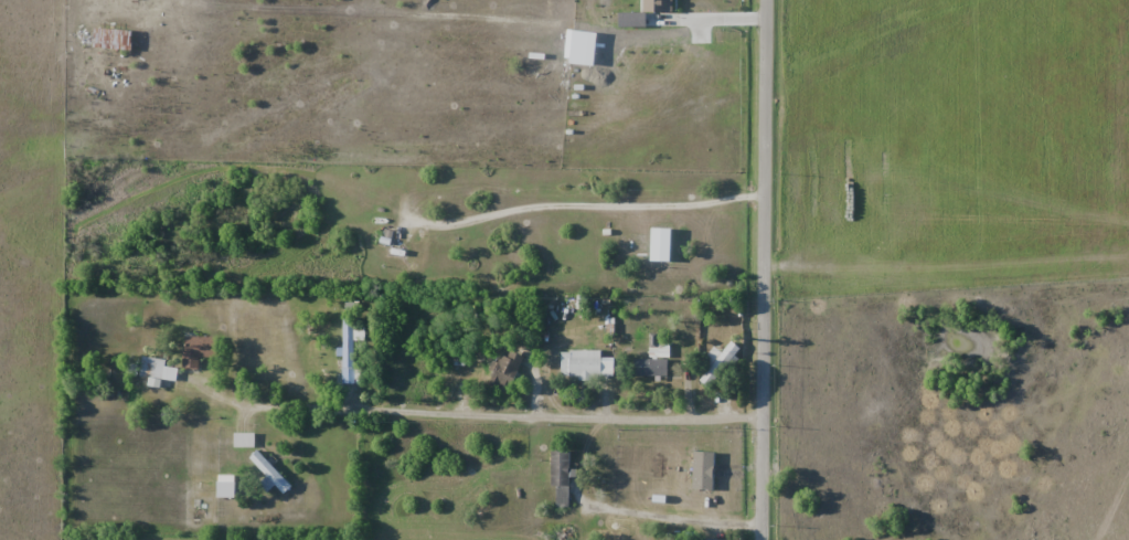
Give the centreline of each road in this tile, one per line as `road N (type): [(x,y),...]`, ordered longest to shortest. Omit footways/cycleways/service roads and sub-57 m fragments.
road 1 (residential): [(770,0),(761,539)]
road 2 (residential): [(767,191),(423,219)]

